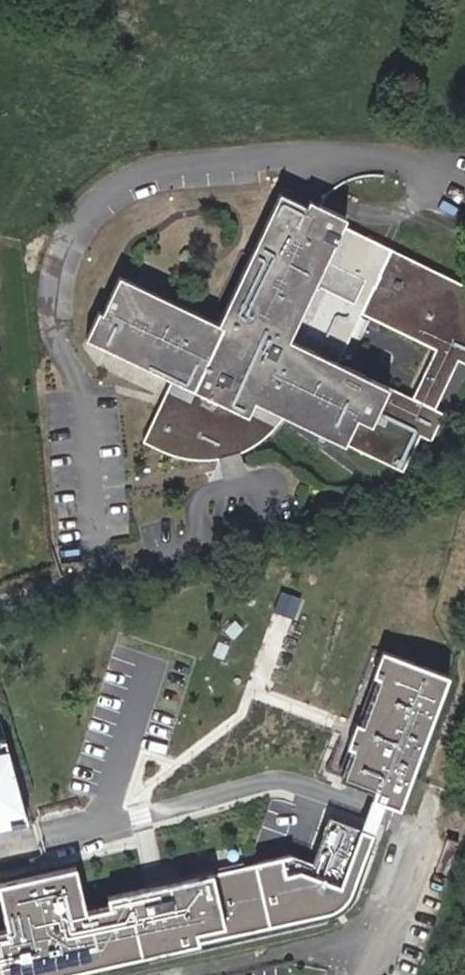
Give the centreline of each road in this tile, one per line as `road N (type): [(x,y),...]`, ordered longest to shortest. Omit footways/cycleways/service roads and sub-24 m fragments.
road 1 (residential): [(0,847),(272,780),(436,833)]

